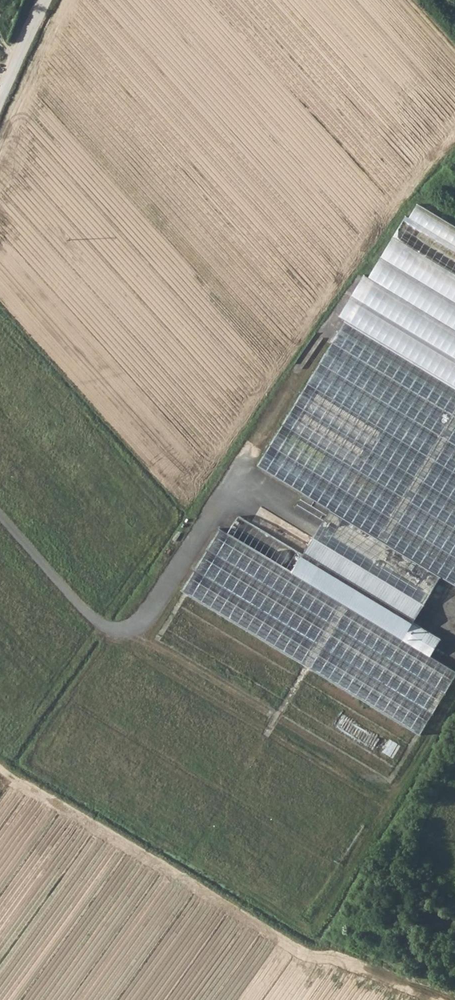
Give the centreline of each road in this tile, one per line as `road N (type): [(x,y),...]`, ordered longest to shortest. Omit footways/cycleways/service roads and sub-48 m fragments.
road 1 (track): [(442,999),(289,945),(0,767)]

